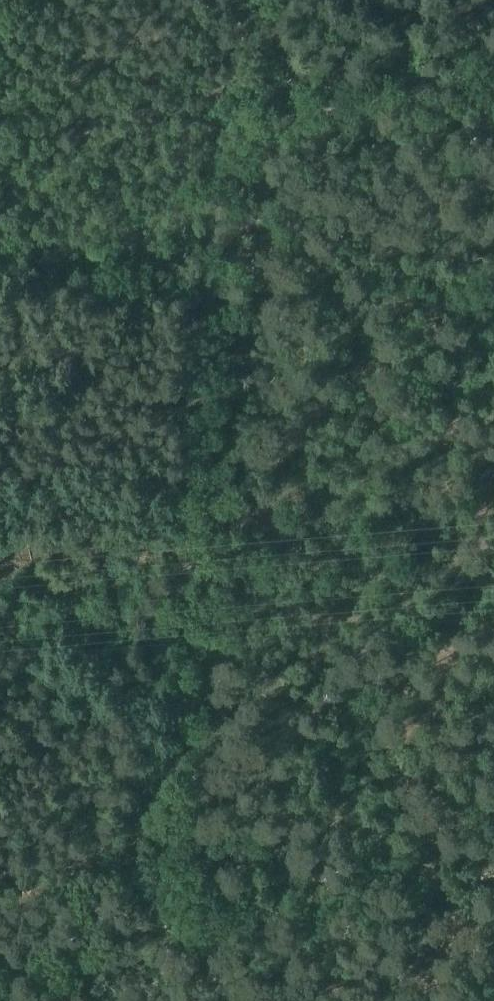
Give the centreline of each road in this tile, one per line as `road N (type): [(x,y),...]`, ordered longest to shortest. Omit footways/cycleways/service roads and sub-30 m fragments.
road 1 (track): [(159,931),(194,300),(223,264),(245,121)]
road 2 (track): [(493,878),(0,958)]

